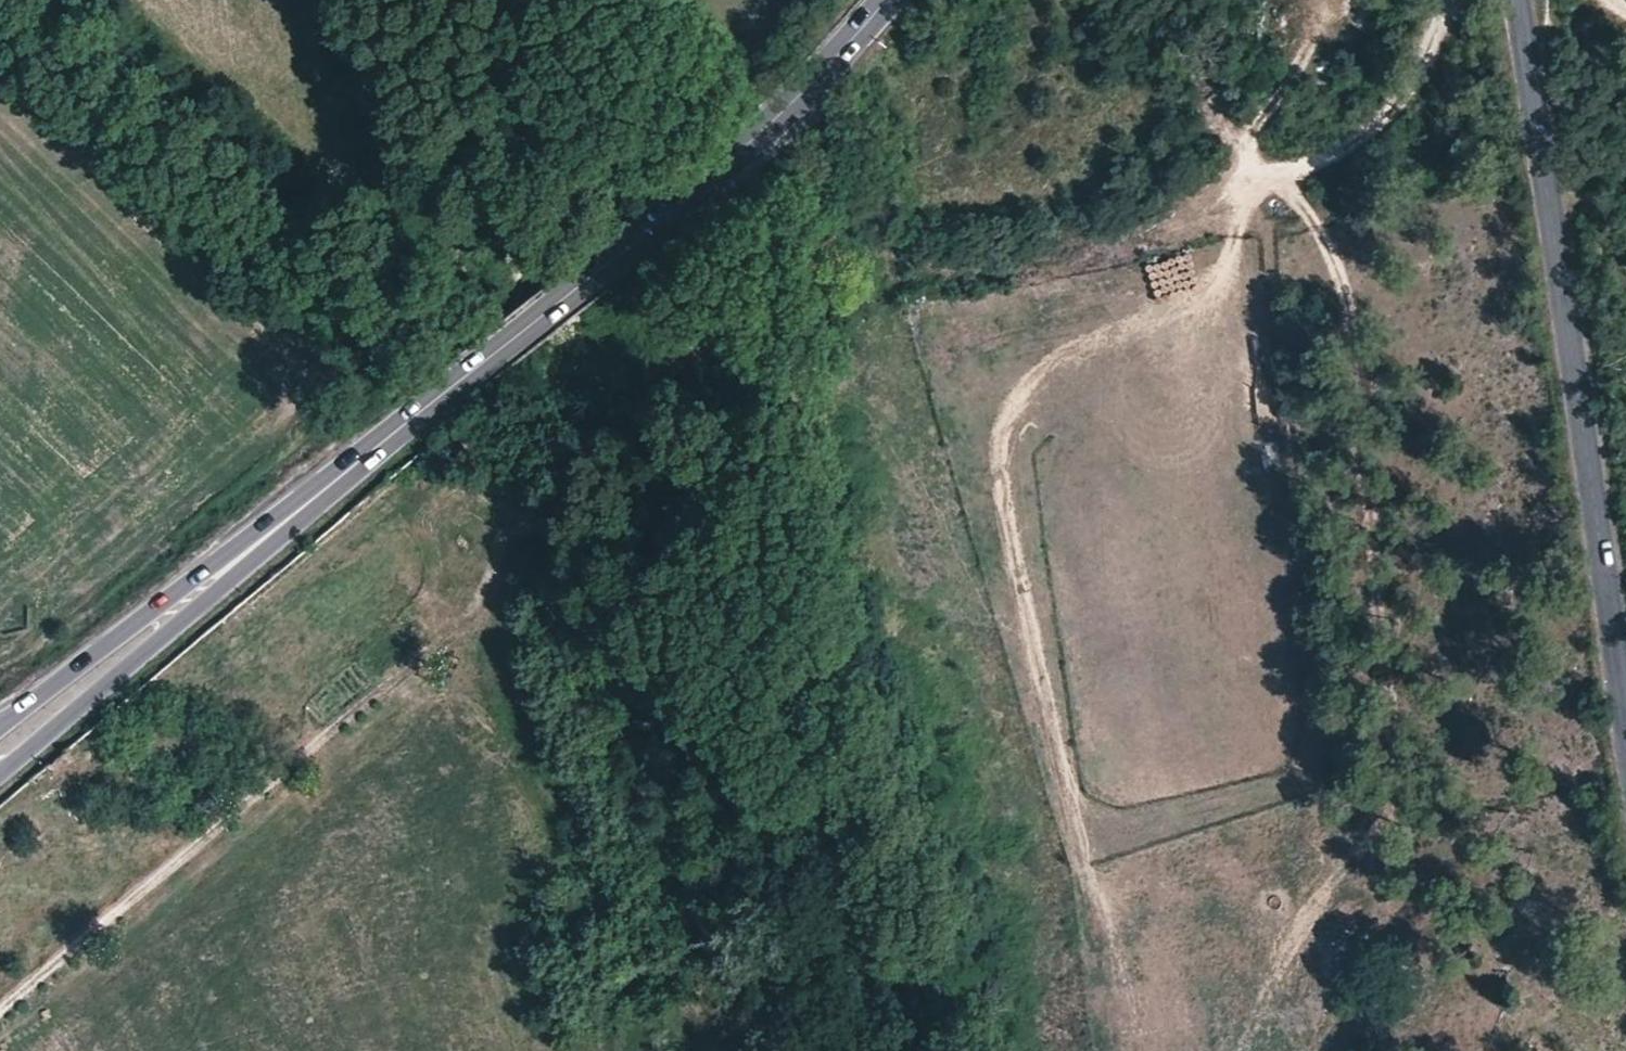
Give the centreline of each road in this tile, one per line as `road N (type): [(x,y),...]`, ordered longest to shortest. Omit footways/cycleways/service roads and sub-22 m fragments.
road 1 (primary): [(0,748),(712,177),(798,99),(886,0)]
road 2 (tertiary): [(1625,702),(1517,0)]

